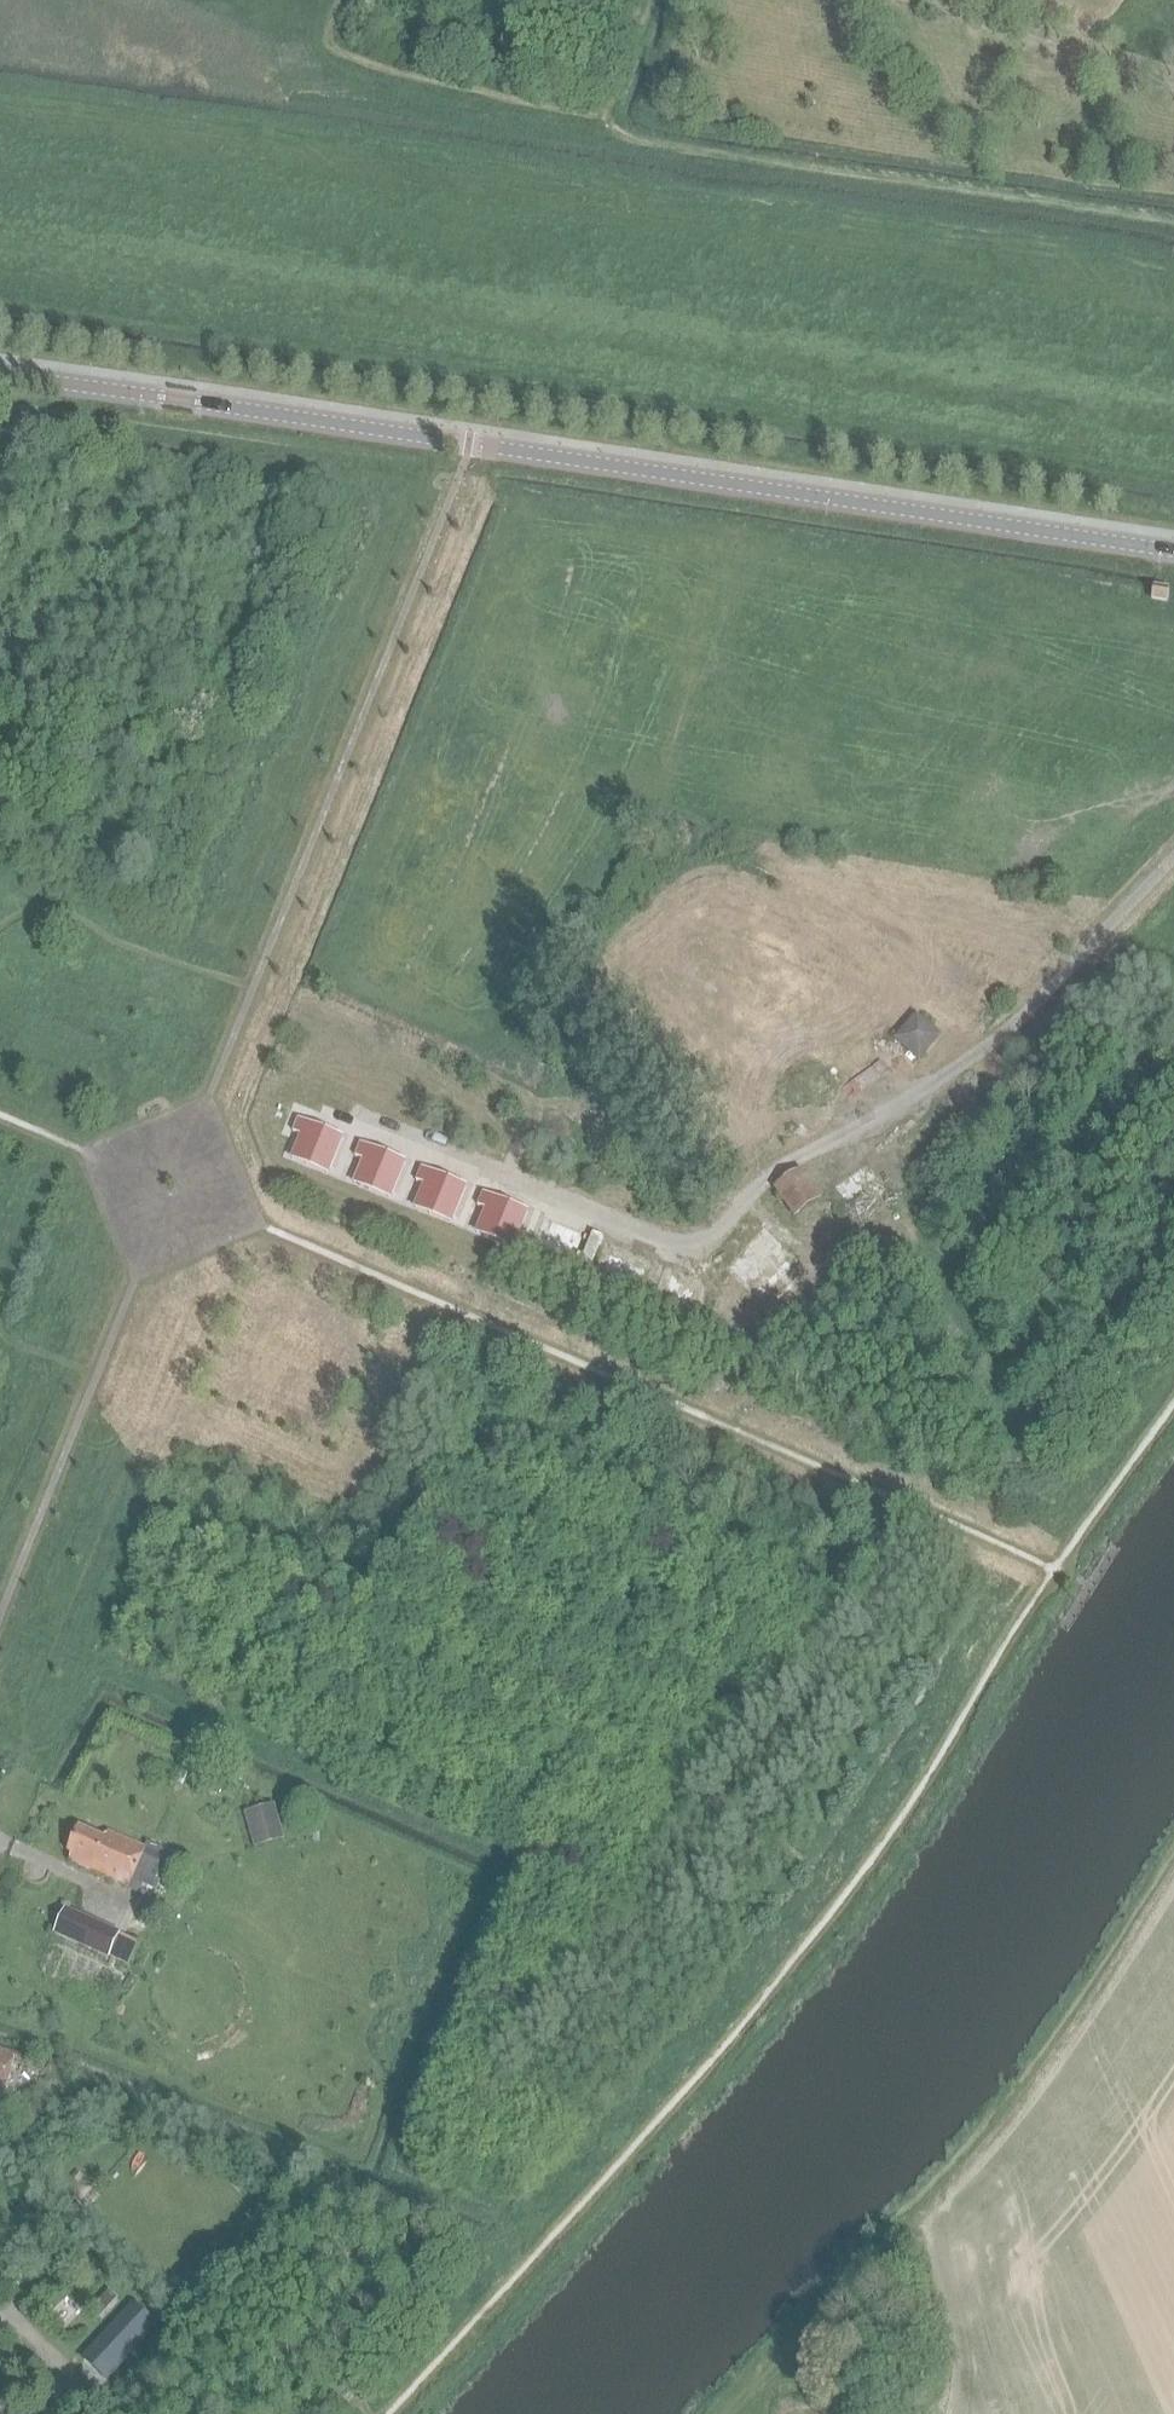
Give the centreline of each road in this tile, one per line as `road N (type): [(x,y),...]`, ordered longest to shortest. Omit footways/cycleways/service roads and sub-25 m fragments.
road 1 (tertiary): [(1173,551),(0,372)]
road 2 (track): [(893,1111),(894,1145),(1072,1542)]

